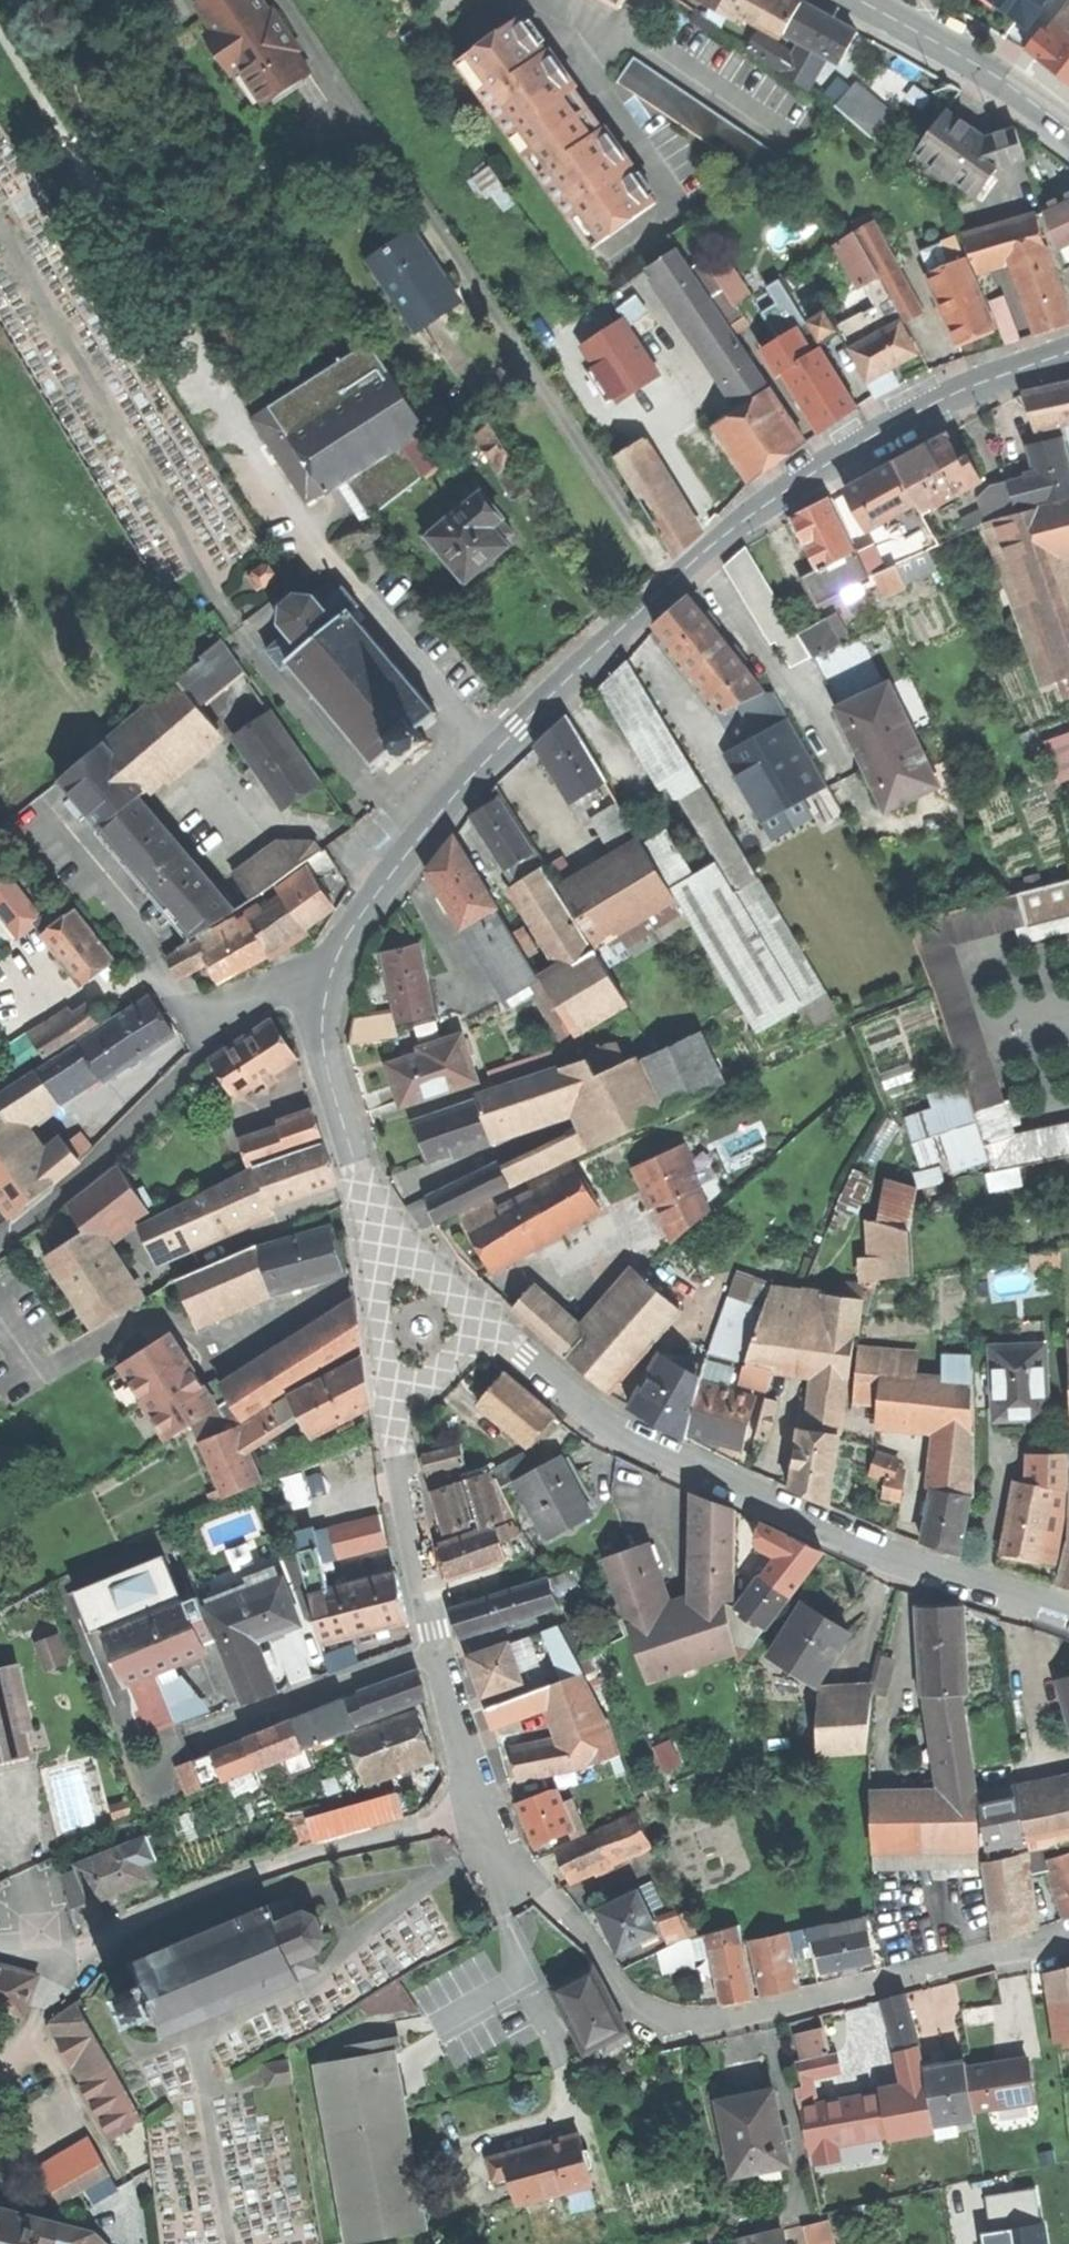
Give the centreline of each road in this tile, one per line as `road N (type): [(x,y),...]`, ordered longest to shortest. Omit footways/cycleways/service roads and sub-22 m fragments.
road 1 (residential): [(1068,349),(965,387),(868,438),(739,522),(449,800),(346,935),(325,984)]
road 2 (residential): [(1068,1615),(893,1560),(614,1428),(487,1325)]
road 3 (residential): [(1068,1935),(690,2026),(642,2003),(546,1896),(516,1882)]
road 4 (residential): [(0,1943),(70,1955),(237,1881),(482,1810)]
road 5 (track): [(0,37),(252,445)]
road 6 (residential): [(325,984),(287,981),(246,1004),(115,1146),(0,1241)]
road 7 (residential): [(394,1408),(435,1629),(482,1810)]
road 8 (residential): [(325,984),(326,1056),(384,1225)]
road 9 (secondary): [(860,0),(982,69),(1068,131)]
road 10 (residential): [(384,1225),(369,1278),(394,1408)]
road 11 (residential): [(487,1325),(384,1225)]
road 12 (residential): [(394,1408),(487,1325)]

